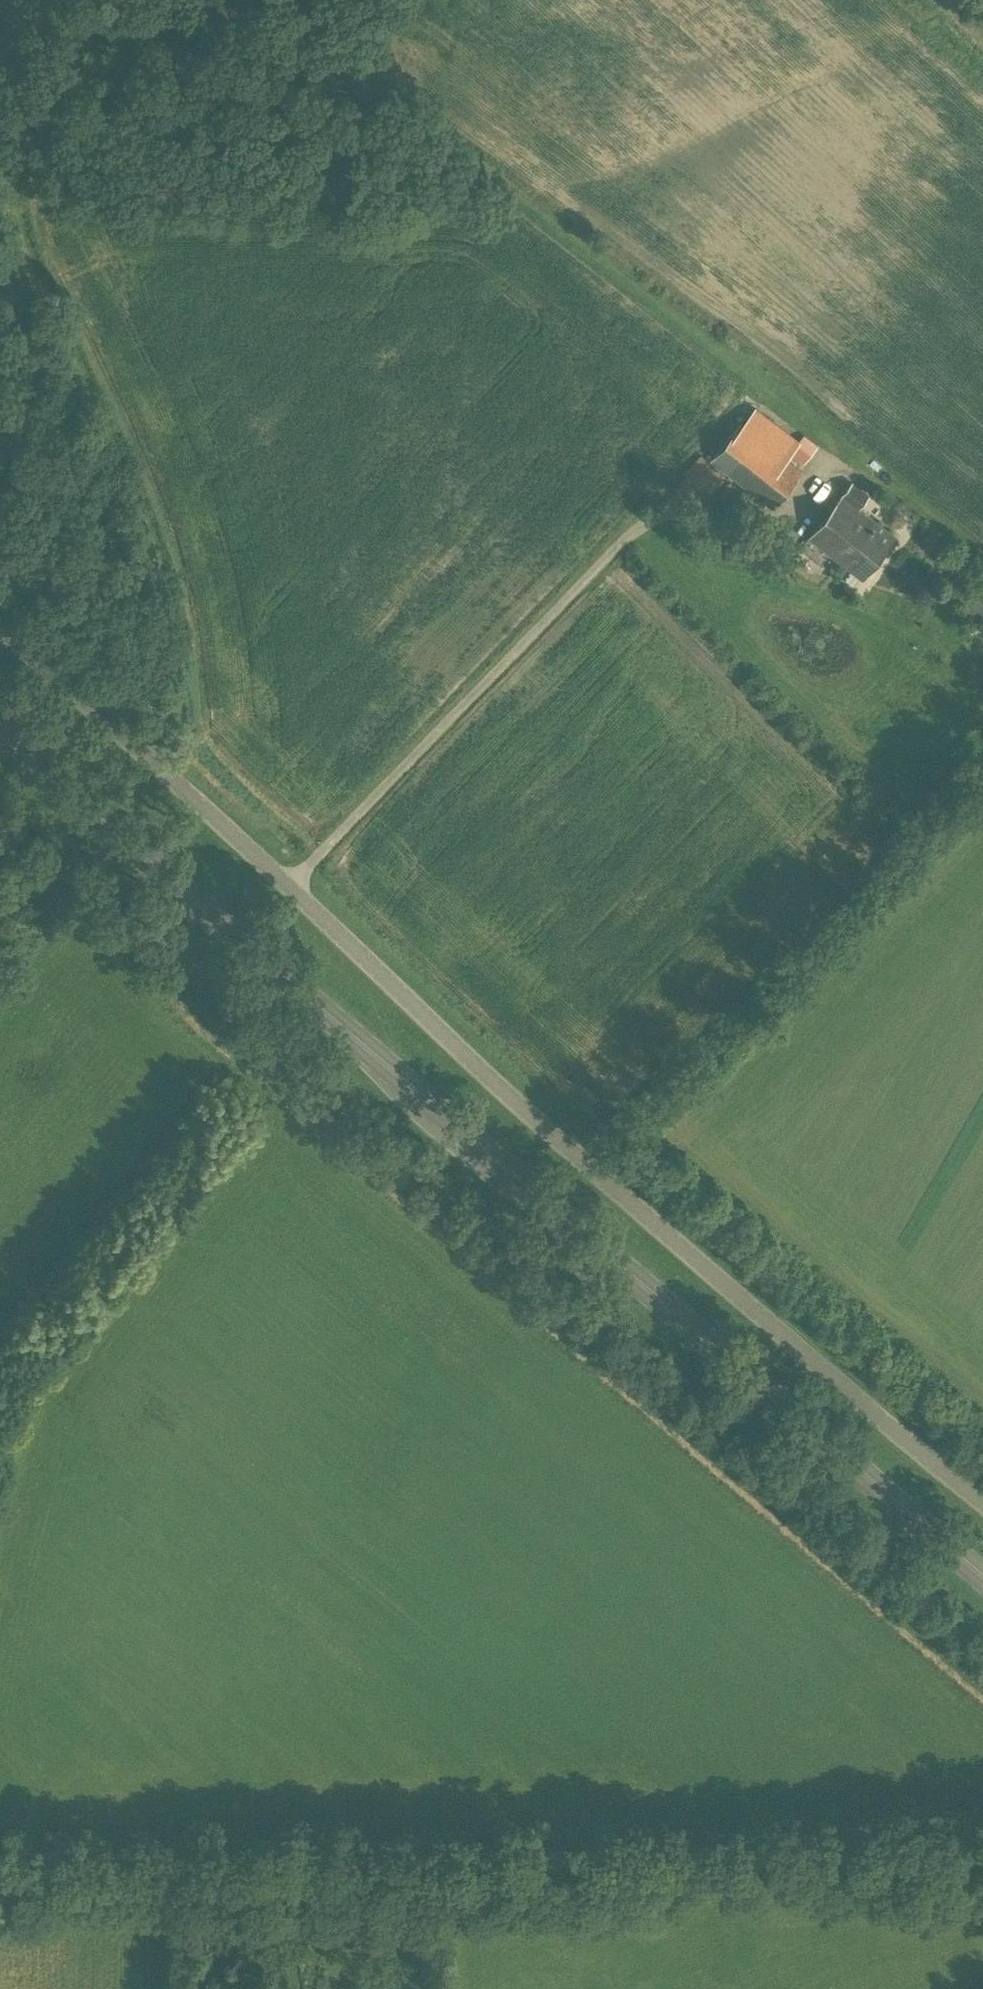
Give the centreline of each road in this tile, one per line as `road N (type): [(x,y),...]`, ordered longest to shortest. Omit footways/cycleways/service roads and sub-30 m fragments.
road 1 (unclassified): [(982,1502),(676,1245),(0,627)]
road 2 (primary): [(982,1579),(0,739)]
road 3 (track): [(982,1854),(0,1870)]
road 4 (track): [(982,556),(275,0)]
road 5 (track): [(508,184),(465,193),(14,194)]

